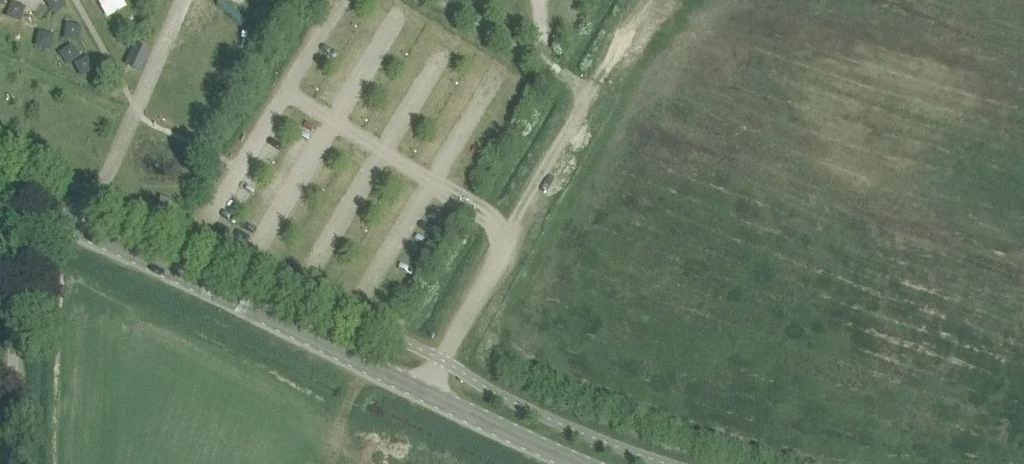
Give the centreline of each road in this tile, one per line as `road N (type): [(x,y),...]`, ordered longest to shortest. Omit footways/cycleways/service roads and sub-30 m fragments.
road 1 (tertiary): [(420,386),(23,202)]
road 2 (track): [(656,0),(512,232)]
road 3 (residential): [(23,202),(10,463)]
road 4 (tertiary): [(583,463),(420,386)]
road 5 (unclassified): [(512,232),(420,386)]

